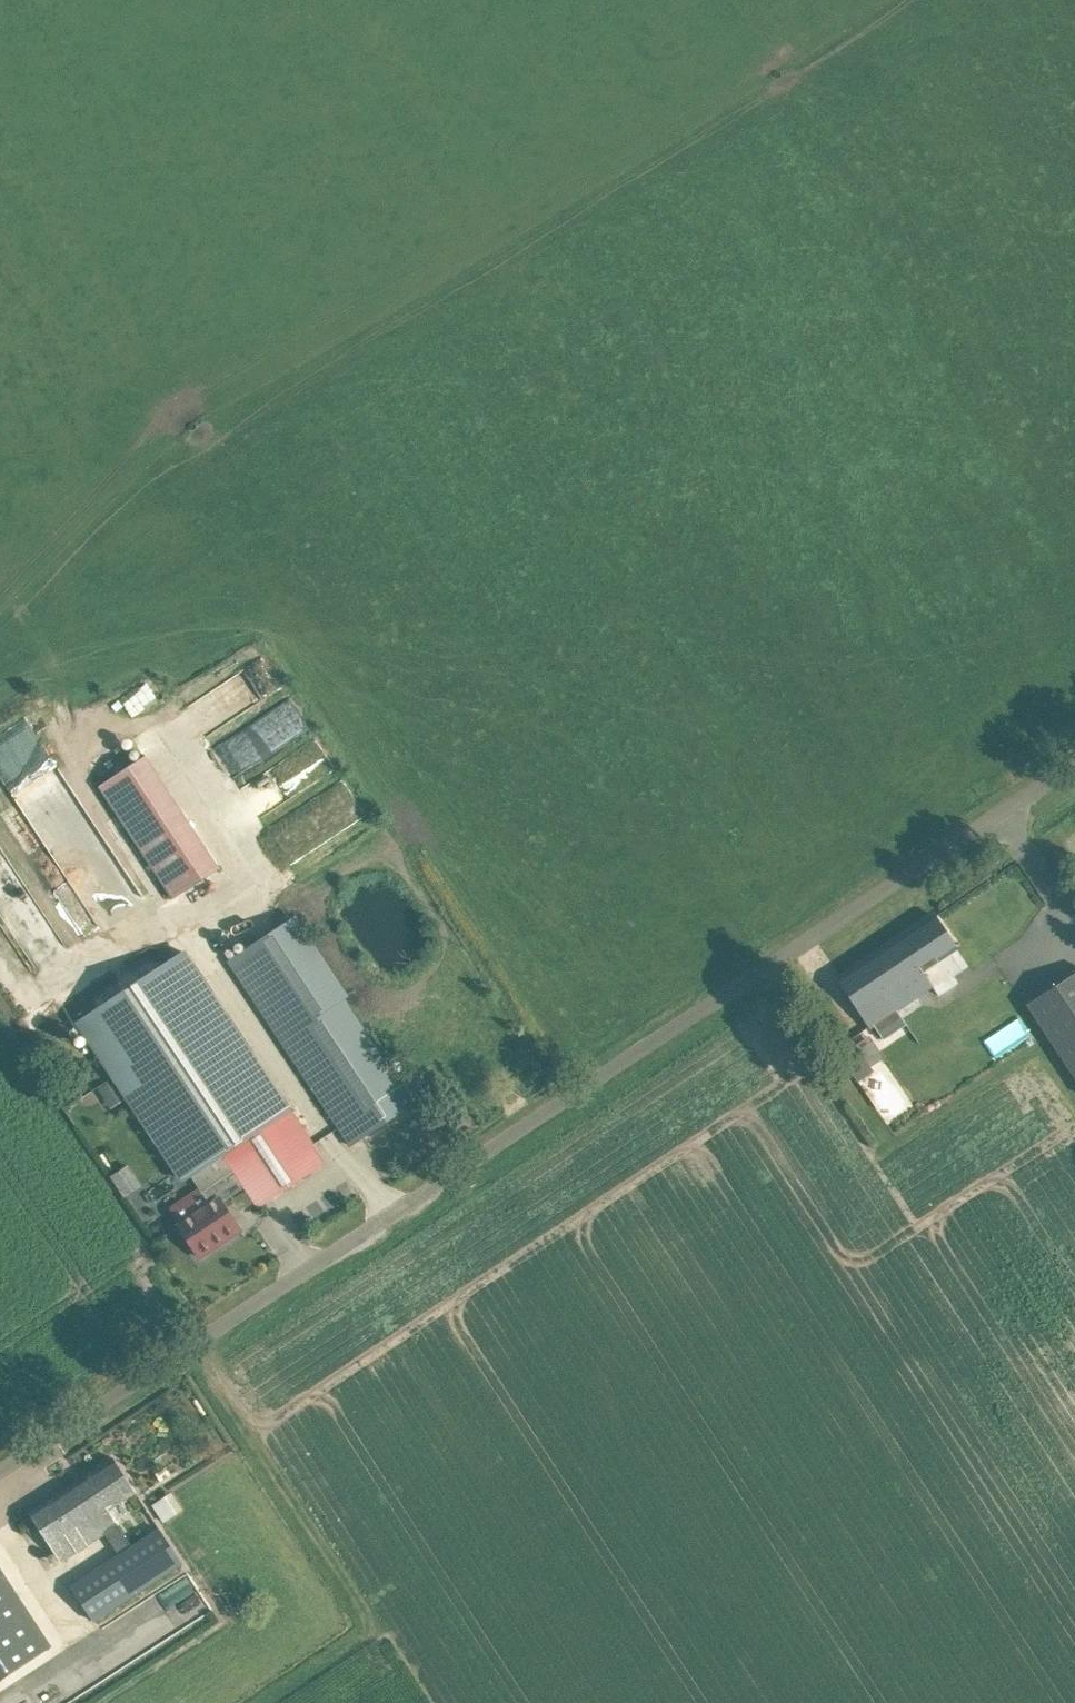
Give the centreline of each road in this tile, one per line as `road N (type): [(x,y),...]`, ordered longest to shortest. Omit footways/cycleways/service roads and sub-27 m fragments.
road 1 (unclassified): [(0,1472),(1074,763)]

